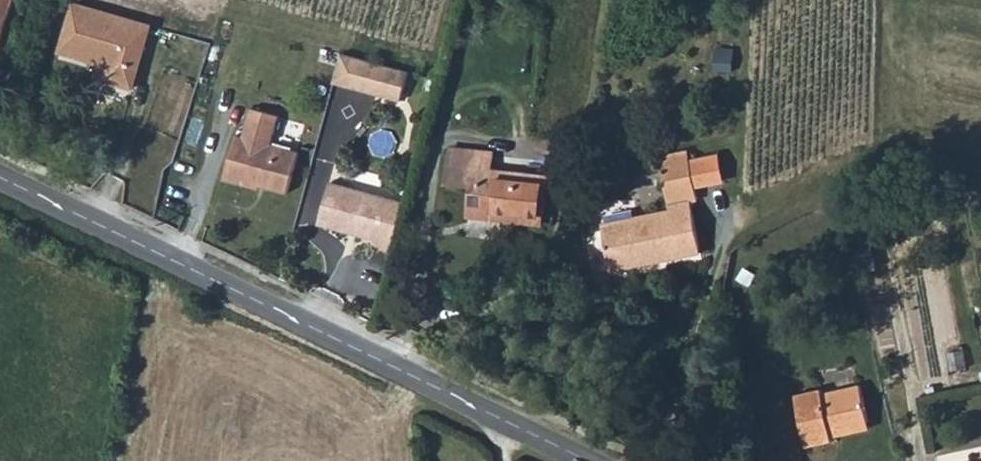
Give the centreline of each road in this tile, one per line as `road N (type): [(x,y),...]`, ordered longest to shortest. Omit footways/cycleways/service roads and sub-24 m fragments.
road 1 (tertiary): [(0,179),(584,460)]

